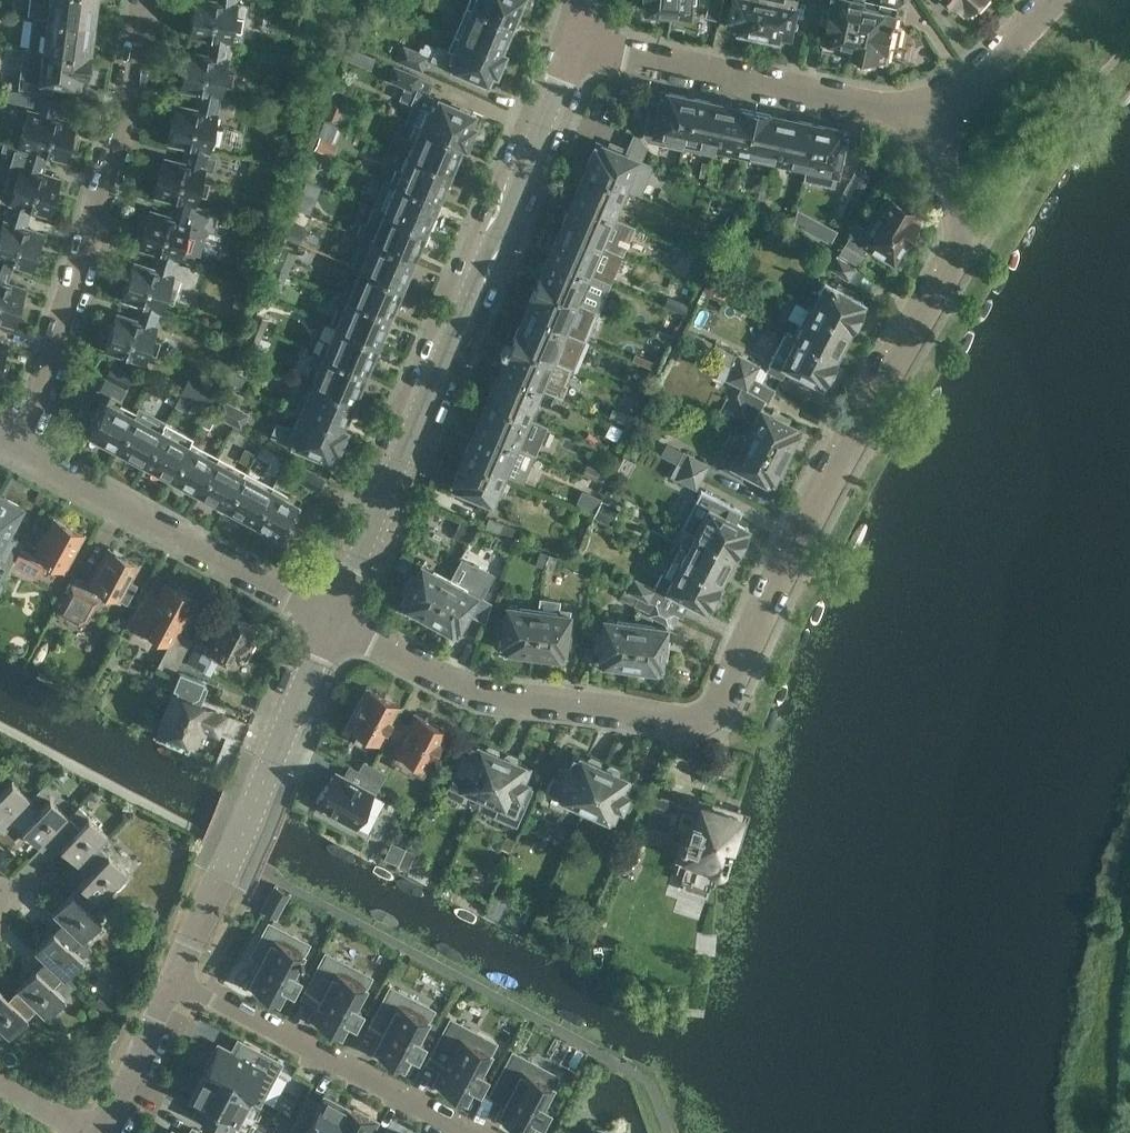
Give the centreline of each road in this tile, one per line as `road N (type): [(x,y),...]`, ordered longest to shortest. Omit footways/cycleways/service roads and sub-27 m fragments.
road 1 (residential): [(716,702),(958,248),(952,173),(929,108)]
road 2 (residential): [(330,613),(578,39)]
road 3 (residential): [(20,448),(130,100),(144,0)]
road 4 (residential): [(716,702),(691,719),(494,694),(330,613)]
road 5 (residential): [(174,980),(330,613)]
road 6 (residential): [(929,108),(881,108),(578,39)]
road 7 (residential): [(330,613),(20,448)]
road 8 (residential): [(459,1132),(174,980)]
road 9 (residential): [(97,1132),(174,980)]
road 10 (residential): [(929,108),(959,90),(1050,0)]

